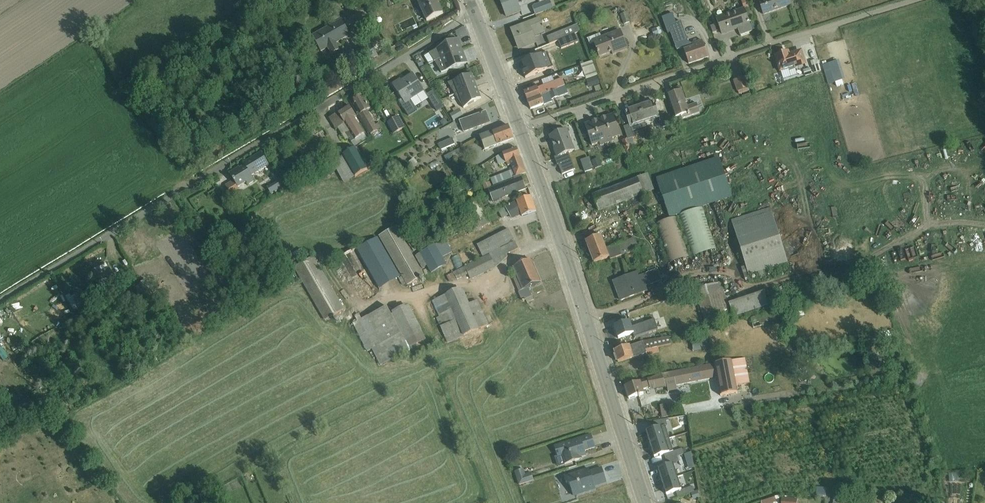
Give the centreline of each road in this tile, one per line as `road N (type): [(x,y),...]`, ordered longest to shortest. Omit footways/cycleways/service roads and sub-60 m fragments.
road 1 (unclassified): [(473,13),(0,301)]
road 2 (tertiary): [(644,502),(548,200),(473,13)]
road 3 (track): [(521,132),(917,0)]

